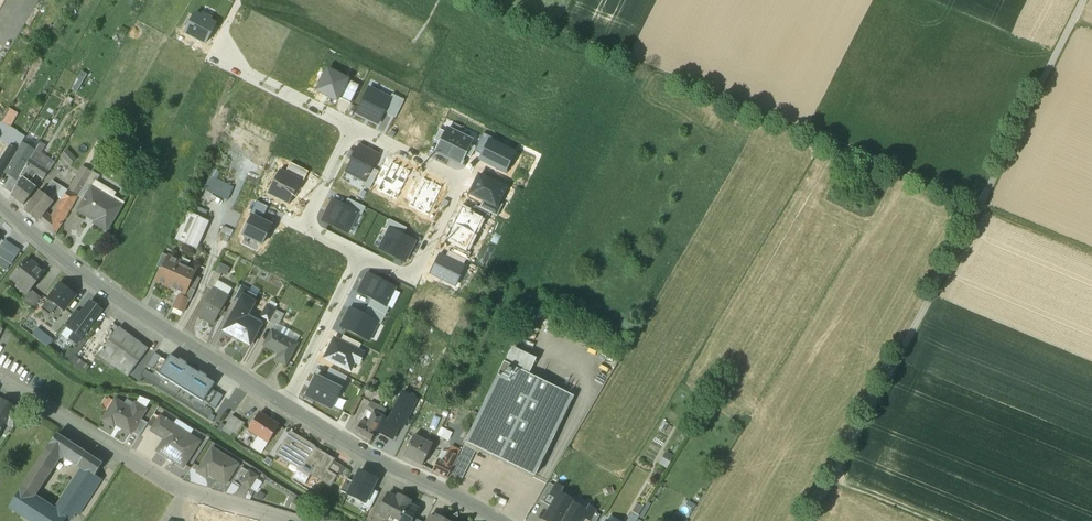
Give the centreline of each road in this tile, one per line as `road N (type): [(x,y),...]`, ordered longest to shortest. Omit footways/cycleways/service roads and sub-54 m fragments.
road 1 (track): [(475,0),(1091,257)]
road 2 (track): [(1084,0),(807,520)]
road 3 (unclassified): [(287,407),(152,324),(0,204)]
road 4 (residential): [(266,520),(187,497),(0,385)]
road 5 (residential): [(360,257),(410,278),(460,178),(351,125)]
road 6 (unclassified): [(499,520),(287,407)]
road 7 (residential): [(287,407),(360,257)]
road 8 (residential): [(351,125),(225,56)]

